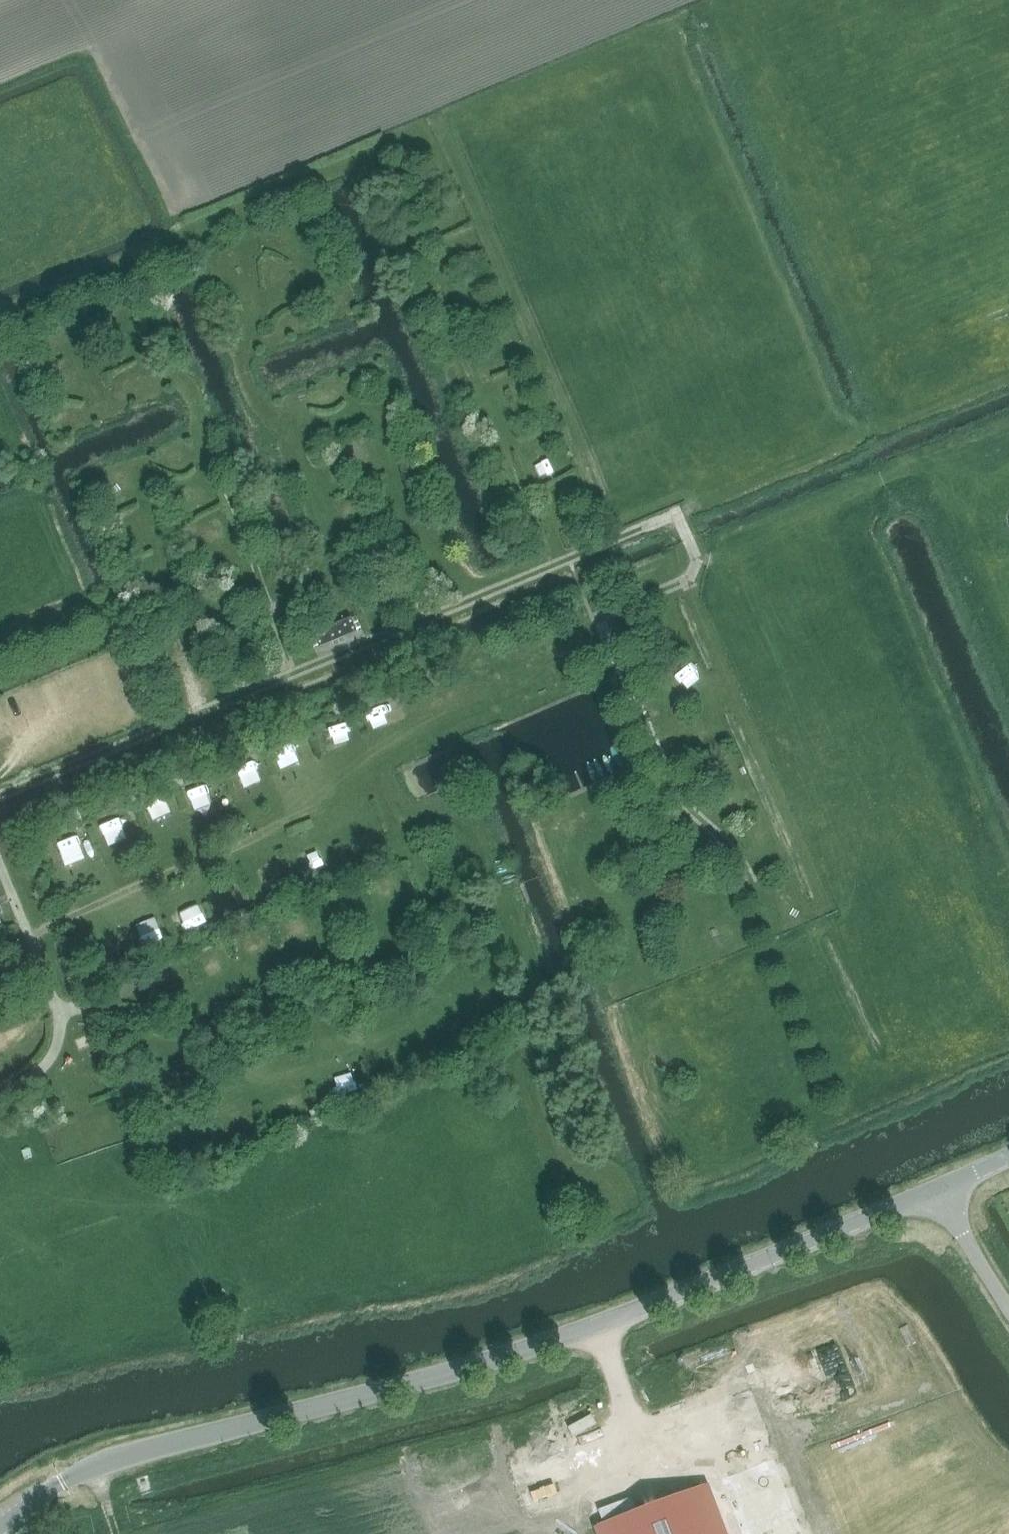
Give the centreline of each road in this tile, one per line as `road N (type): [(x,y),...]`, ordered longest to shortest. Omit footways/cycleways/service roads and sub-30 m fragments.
road 1 (tertiary): [(0,1526),(96,1464),(544,1354),(943,1199)]
road 2 (unclassified): [(1008,1306),(943,1199)]

